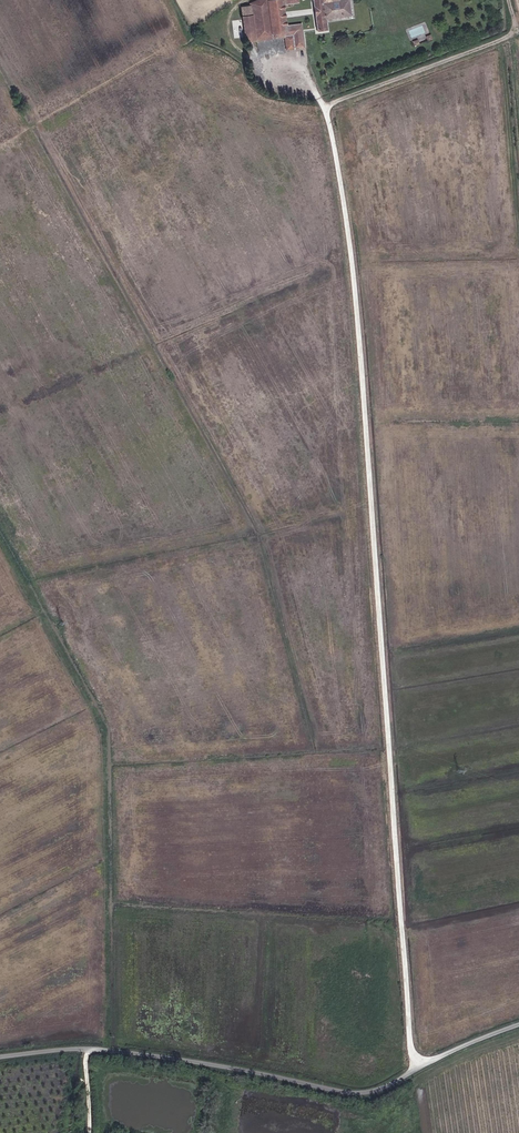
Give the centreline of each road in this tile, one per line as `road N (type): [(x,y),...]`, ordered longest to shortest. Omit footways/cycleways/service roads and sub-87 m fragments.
road 1 (track): [(332,102),(359,319),(409,1023),(421,1068)]
road 2 (track): [(0,540),(106,728),(109,1050)]
road 3 (unclassified): [(0,1056),(119,1051),(362,1092),(518,1026)]
road 4 (track): [(274,57),(222,54),(182,40),(0,146)]

